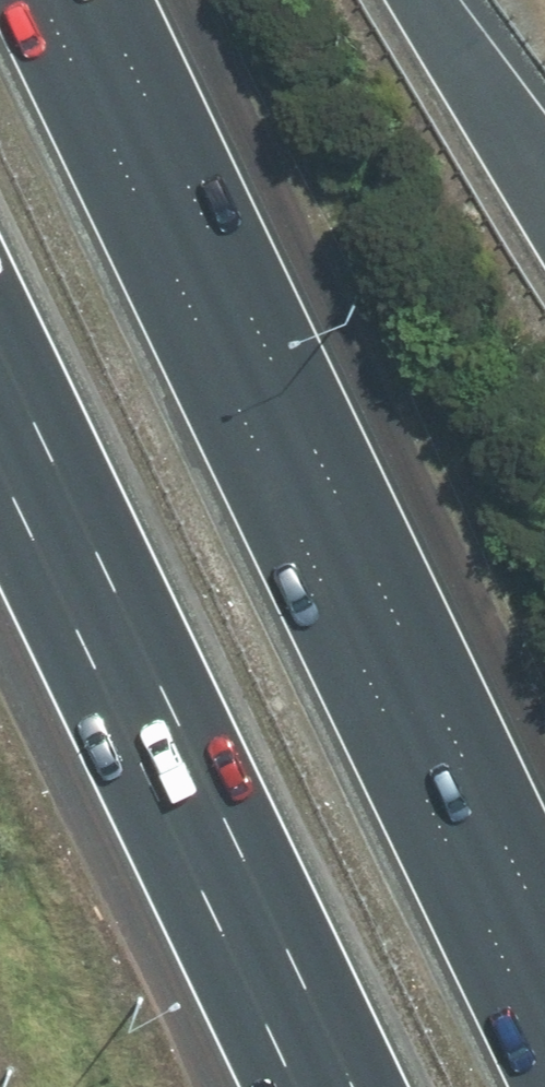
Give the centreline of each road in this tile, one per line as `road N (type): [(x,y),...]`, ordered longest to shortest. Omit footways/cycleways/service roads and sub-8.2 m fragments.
road 1 (motorway): [(43,0),(544,1043)]
road 2 (motorway): [(360,1086),(0,330)]
road 3 (motorway): [(452,0),(544,154)]

